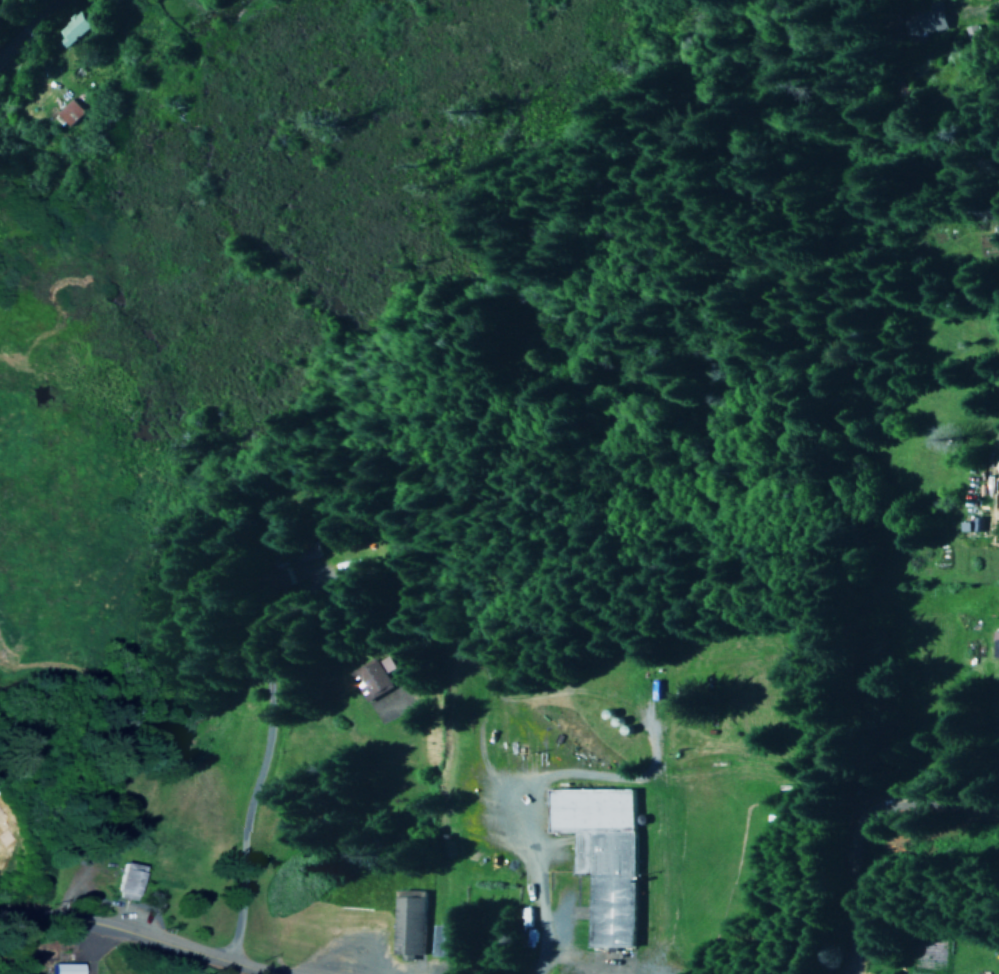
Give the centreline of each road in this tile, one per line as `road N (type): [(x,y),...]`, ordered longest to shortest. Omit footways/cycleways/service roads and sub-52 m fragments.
road 1 (residential): [(851,973),(852,906),(871,809),(909,798),(998,800)]
road 2 (residential): [(260,973),(107,928),(0,907)]

